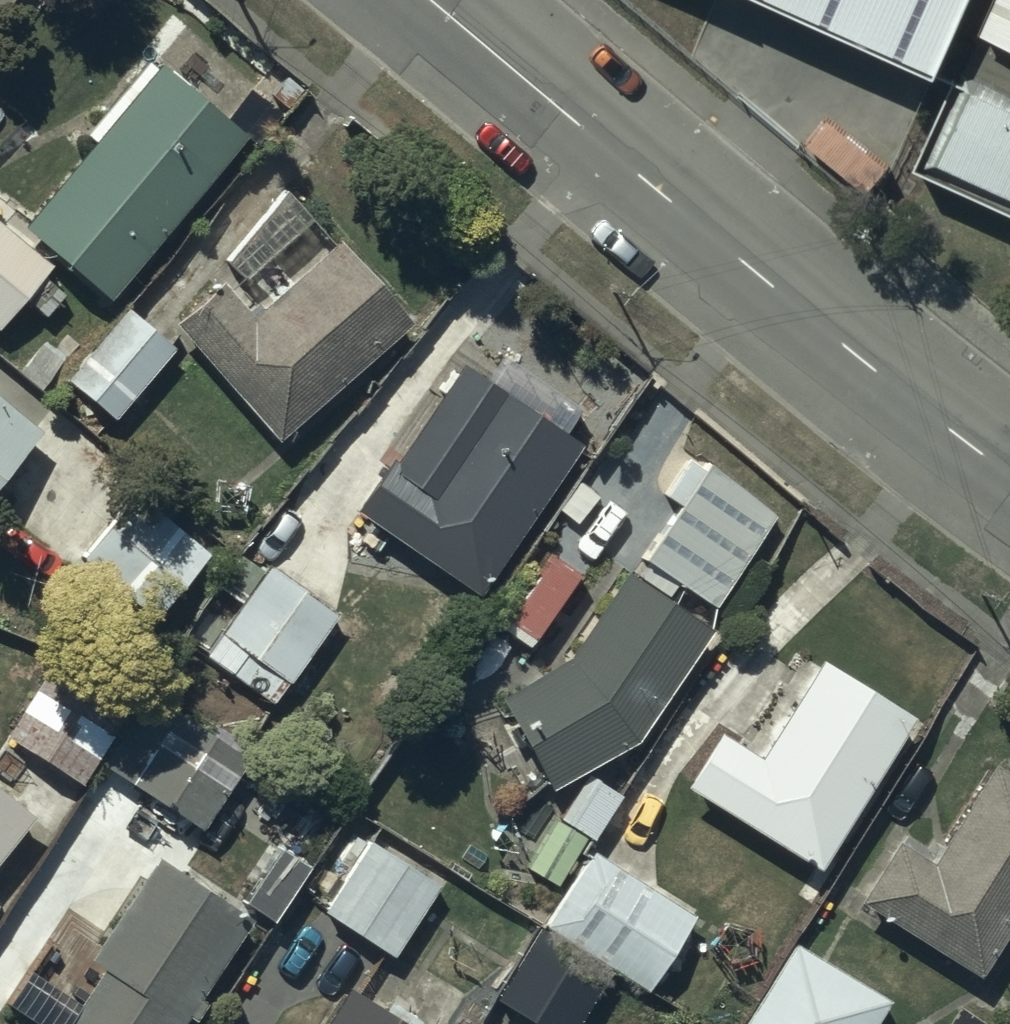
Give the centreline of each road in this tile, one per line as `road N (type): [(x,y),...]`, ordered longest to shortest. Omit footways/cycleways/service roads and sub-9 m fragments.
road 1 (tertiary): [(1009,473),(431,0)]

